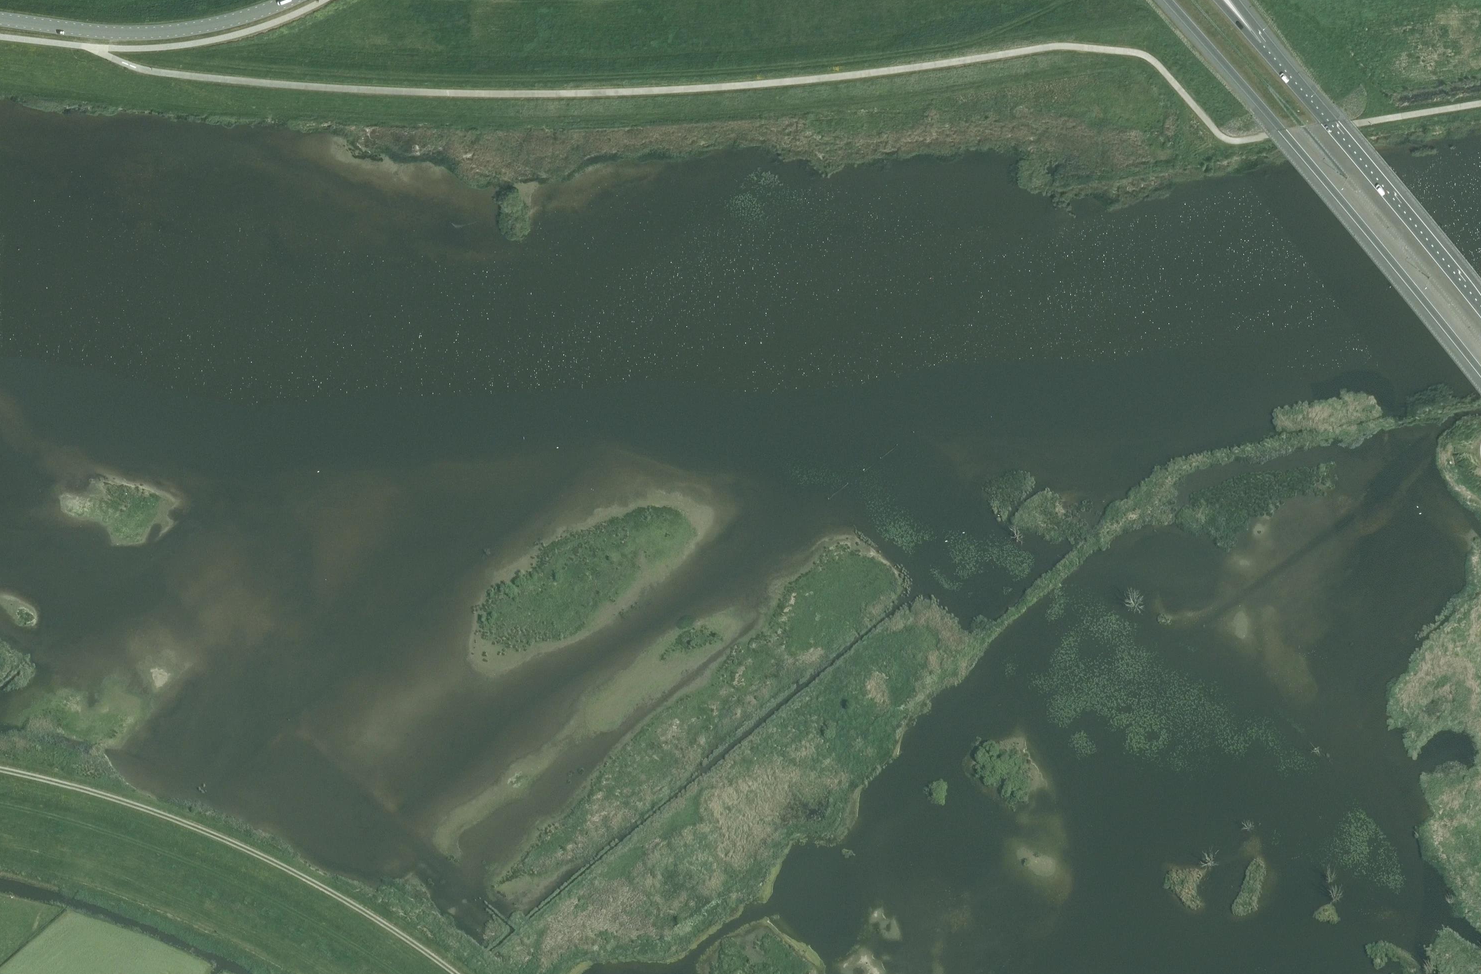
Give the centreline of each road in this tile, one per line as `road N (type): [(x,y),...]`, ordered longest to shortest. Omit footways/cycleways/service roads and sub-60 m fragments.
road 1 (trunk): [(1167,0),(1480,370)]
road 2 (track): [(0,804),(117,835),(218,874),(396,973)]
road 3 (trunk): [(1480,311),(1258,46)]
road 4 (tertiary): [(0,19),(170,31),(291,0)]

